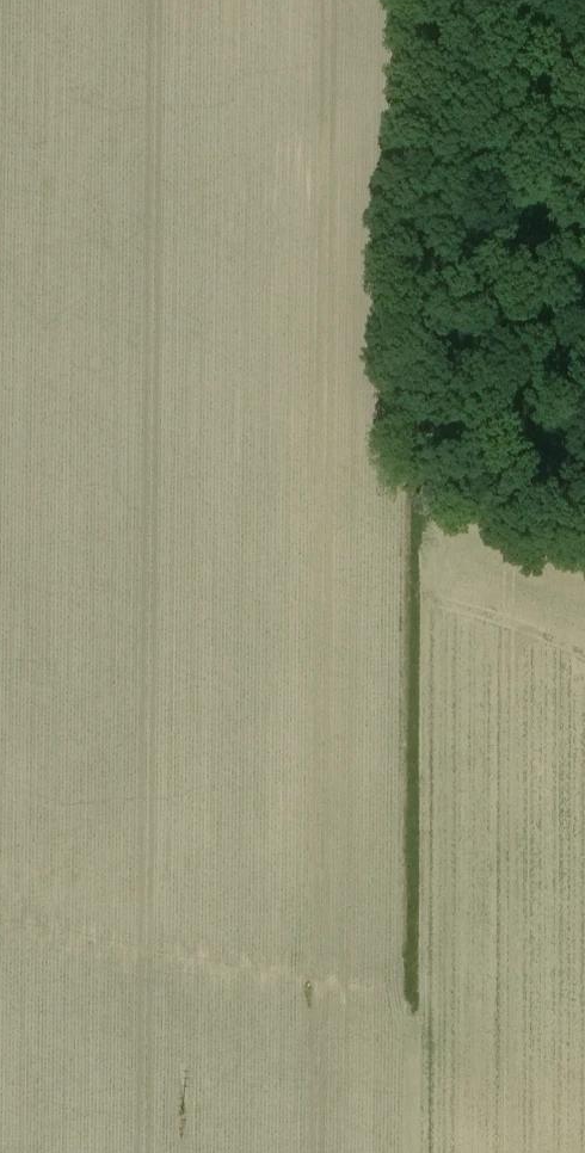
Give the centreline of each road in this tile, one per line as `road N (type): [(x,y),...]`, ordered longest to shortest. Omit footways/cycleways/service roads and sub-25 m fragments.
road 1 (track): [(421,506),(408,983),(371,997),(0,922)]

